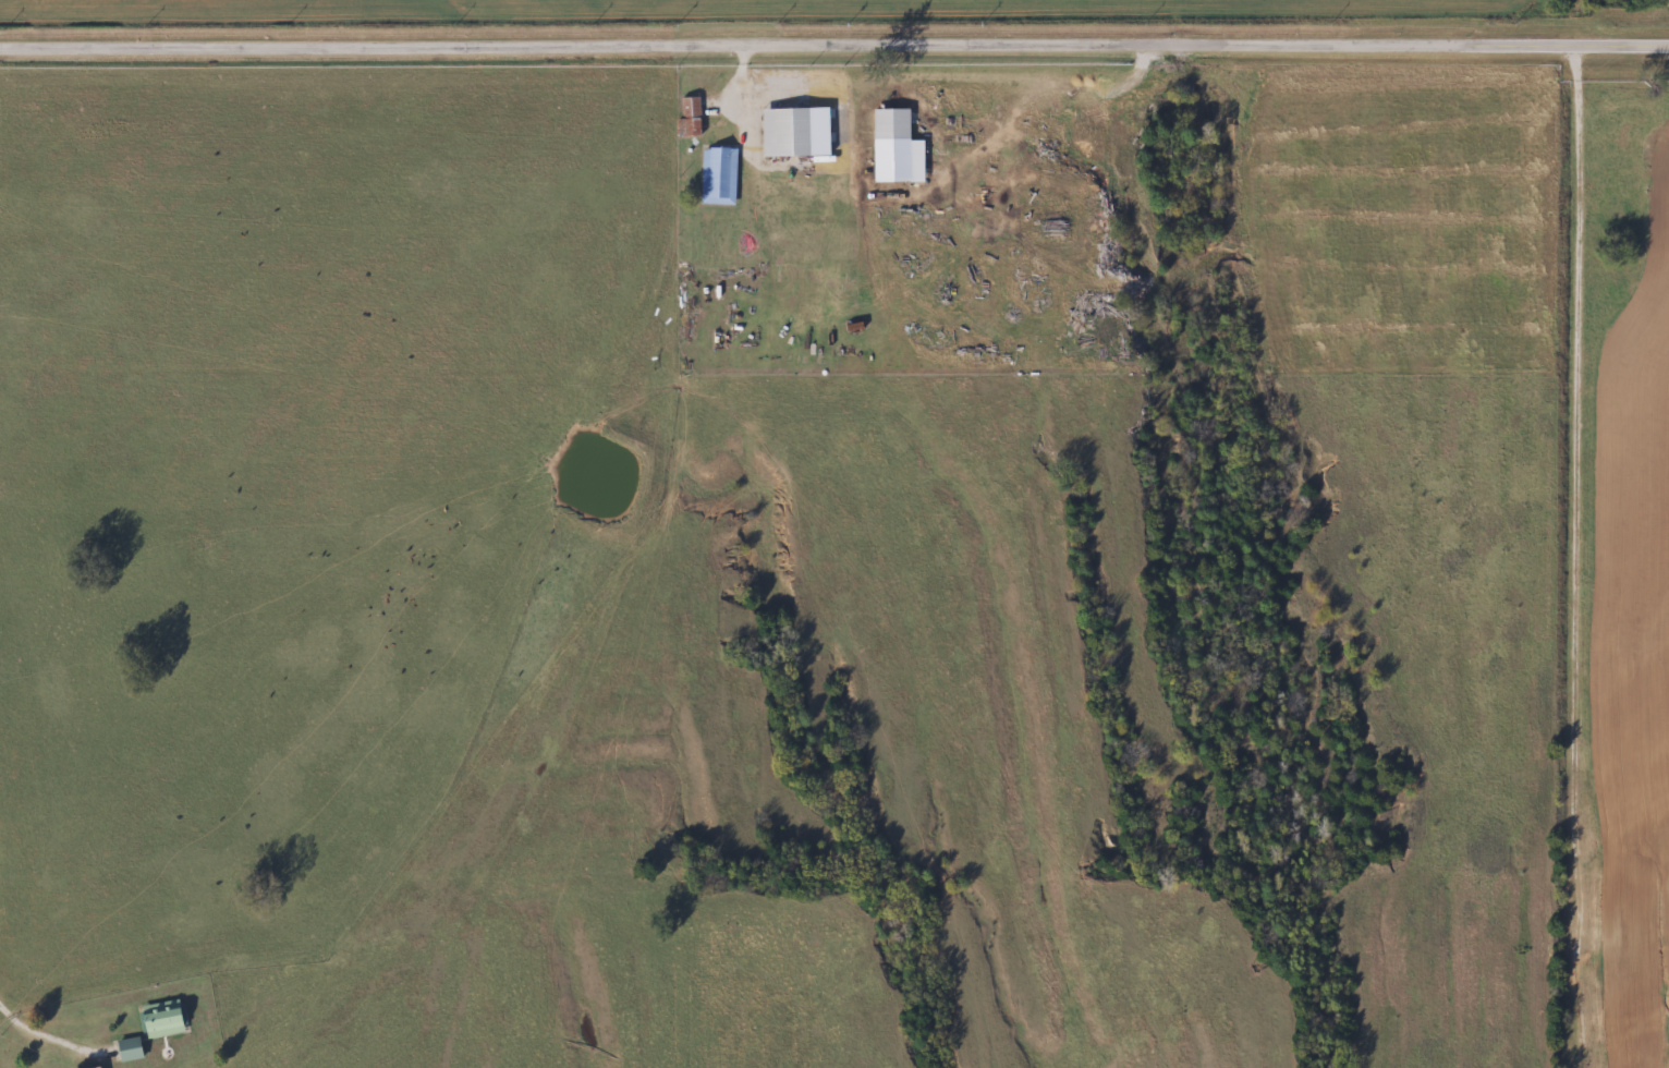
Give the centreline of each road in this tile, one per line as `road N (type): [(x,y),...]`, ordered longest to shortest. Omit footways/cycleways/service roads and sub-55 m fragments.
road 1 (residential): [(1586,46),(0,49)]
road 2 (residential): [(127,1053),(57,1040),(0,1004)]

